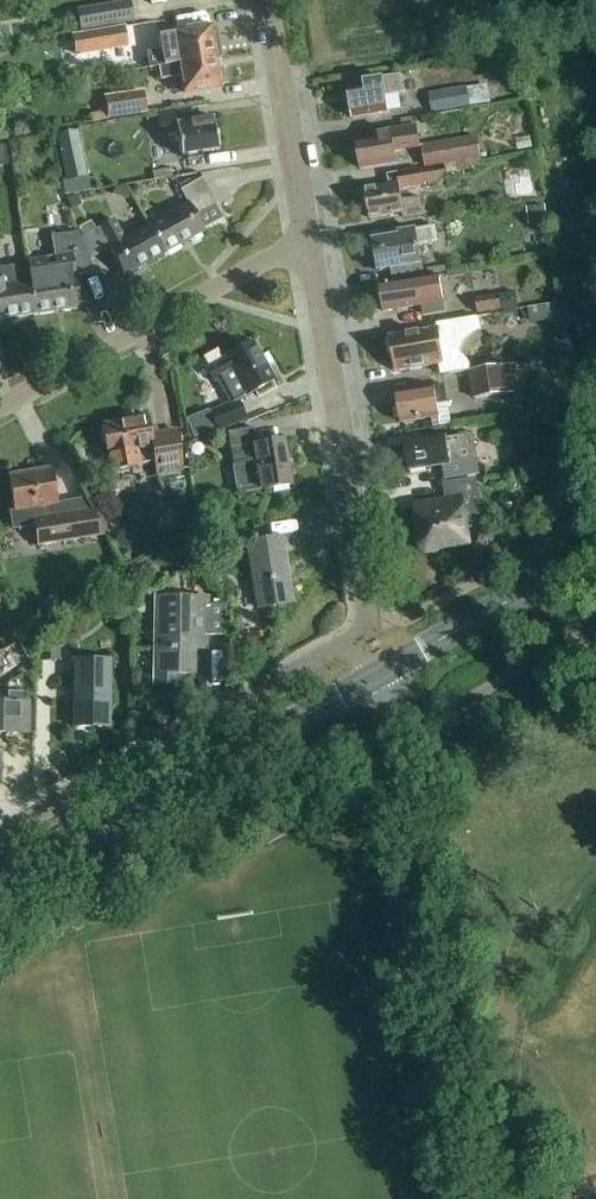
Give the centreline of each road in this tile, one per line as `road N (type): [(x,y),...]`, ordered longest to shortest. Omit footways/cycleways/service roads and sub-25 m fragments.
road 1 (unclassified): [(474,1198),(394,727),(372,678)]
road 2 (tertiary): [(372,678),(0,890)]
road 3 (residential): [(0,833),(363,630)]
road 4 (residential): [(310,250),(367,597),(363,630)]
road 5 (residential): [(0,407),(278,254),(310,250)]
road 6 (tertiary): [(595,550),(372,678)]
road 7 (residential): [(269,0),(310,250)]

